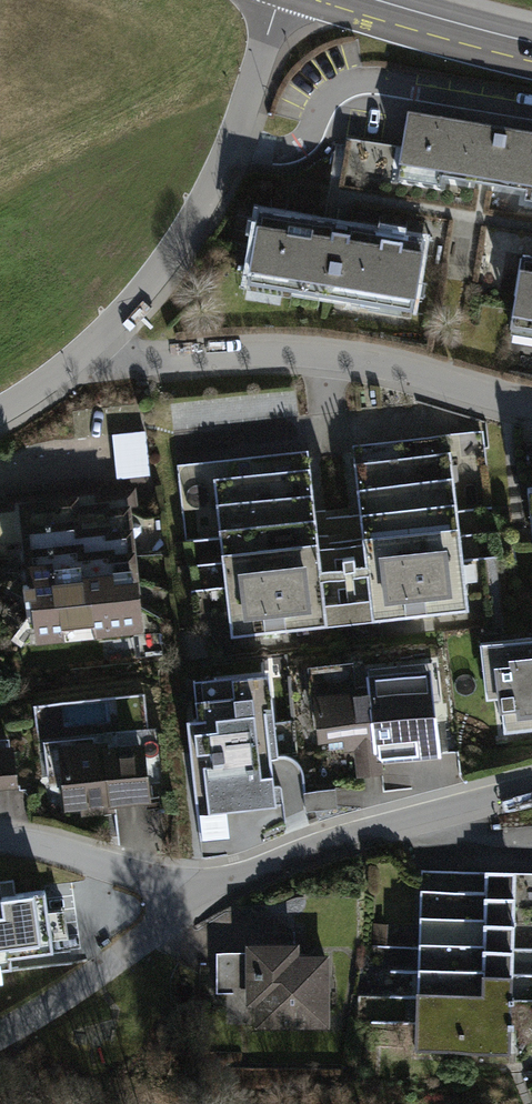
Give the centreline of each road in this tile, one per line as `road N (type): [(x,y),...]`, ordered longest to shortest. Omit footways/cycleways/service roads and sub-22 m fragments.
road 1 (residential): [(531,406),(412,370),(307,353),(129,362),(91,350)]
road 2 (residential): [(282,0),(237,141),(210,199),(91,350)]
road 3 (residential): [(531,786),(278,860),(202,892)]
road 4 (residential): [(202,892),(98,977),(0,1037)]
road 5 (residential): [(0,834),(54,835),(202,892)]
road 6 (primary): [(362,0),(531,47)]

